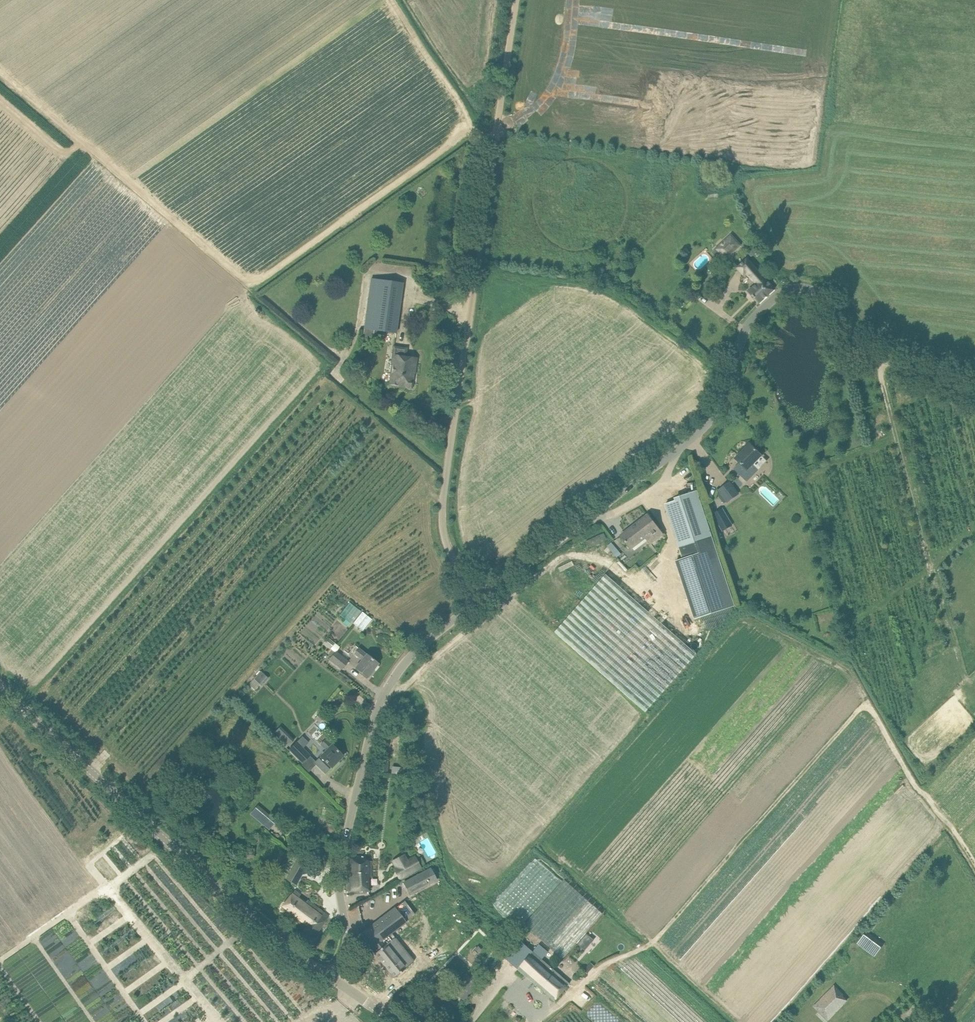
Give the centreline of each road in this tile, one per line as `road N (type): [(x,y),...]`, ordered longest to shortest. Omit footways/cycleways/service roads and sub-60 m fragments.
road 1 (unclassified): [(480,603),(700,432),(726,401),(744,333),(790,289),(815,293),(858,345),(883,359),(974,391)]
road 2 (unclassified): [(480,603),(444,537),(443,499),(516,0)]
road 3 (tertiary): [(329,976),(237,905),(0,686)]
road 4 (unclassified): [(329,976),(346,942),(340,854),(379,700),(410,657),(480,603)]
road 5 (track): [(883,359),(964,679)]

